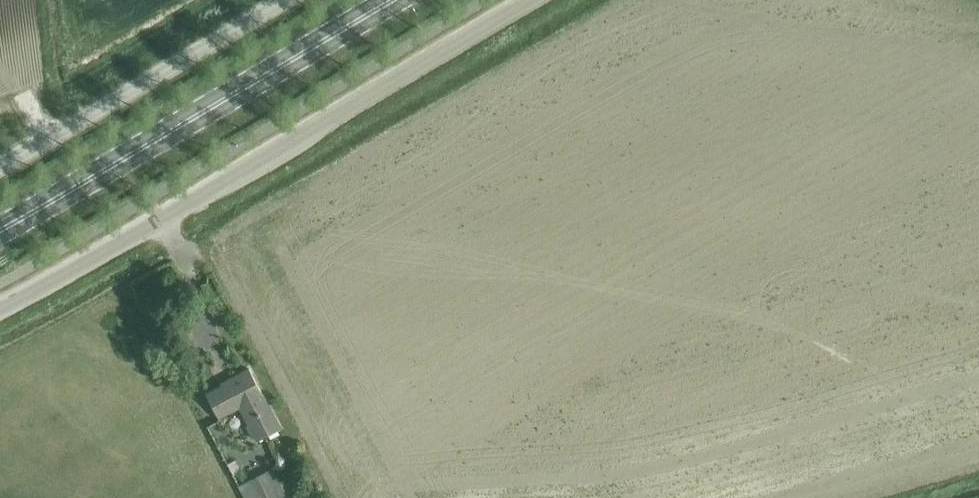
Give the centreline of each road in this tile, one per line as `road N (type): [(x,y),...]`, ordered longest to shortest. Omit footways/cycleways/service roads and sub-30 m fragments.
road 1 (unclassified): [(0,314),(535,0)]
road 2 (primary): [(0,232),(396,0)]
road 3 (unclassified): [(0,171),(291,0)]

